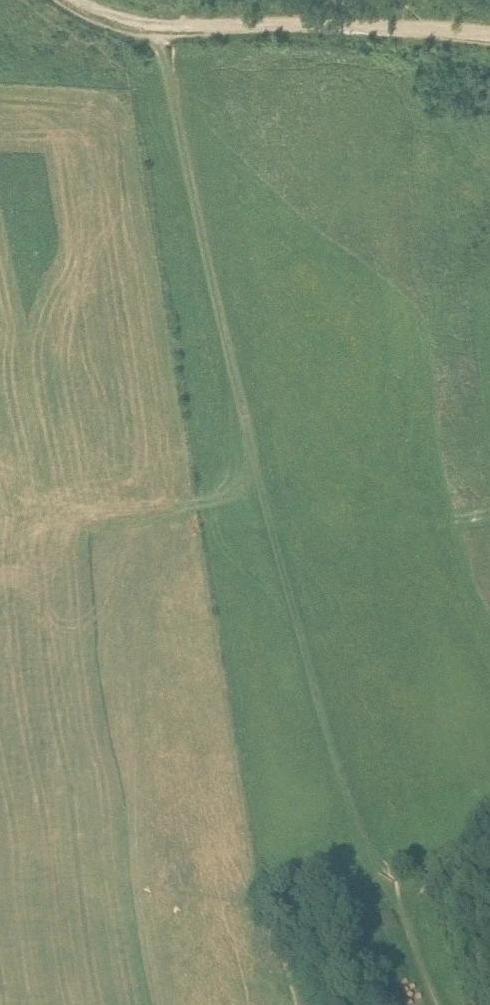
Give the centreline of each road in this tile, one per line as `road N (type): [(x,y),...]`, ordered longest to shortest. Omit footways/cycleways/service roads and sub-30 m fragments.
road 1 (track): [(391,895),(315,703),(275,552),(163,32)]
road 2 (track): [(163,32),(489,34)]

